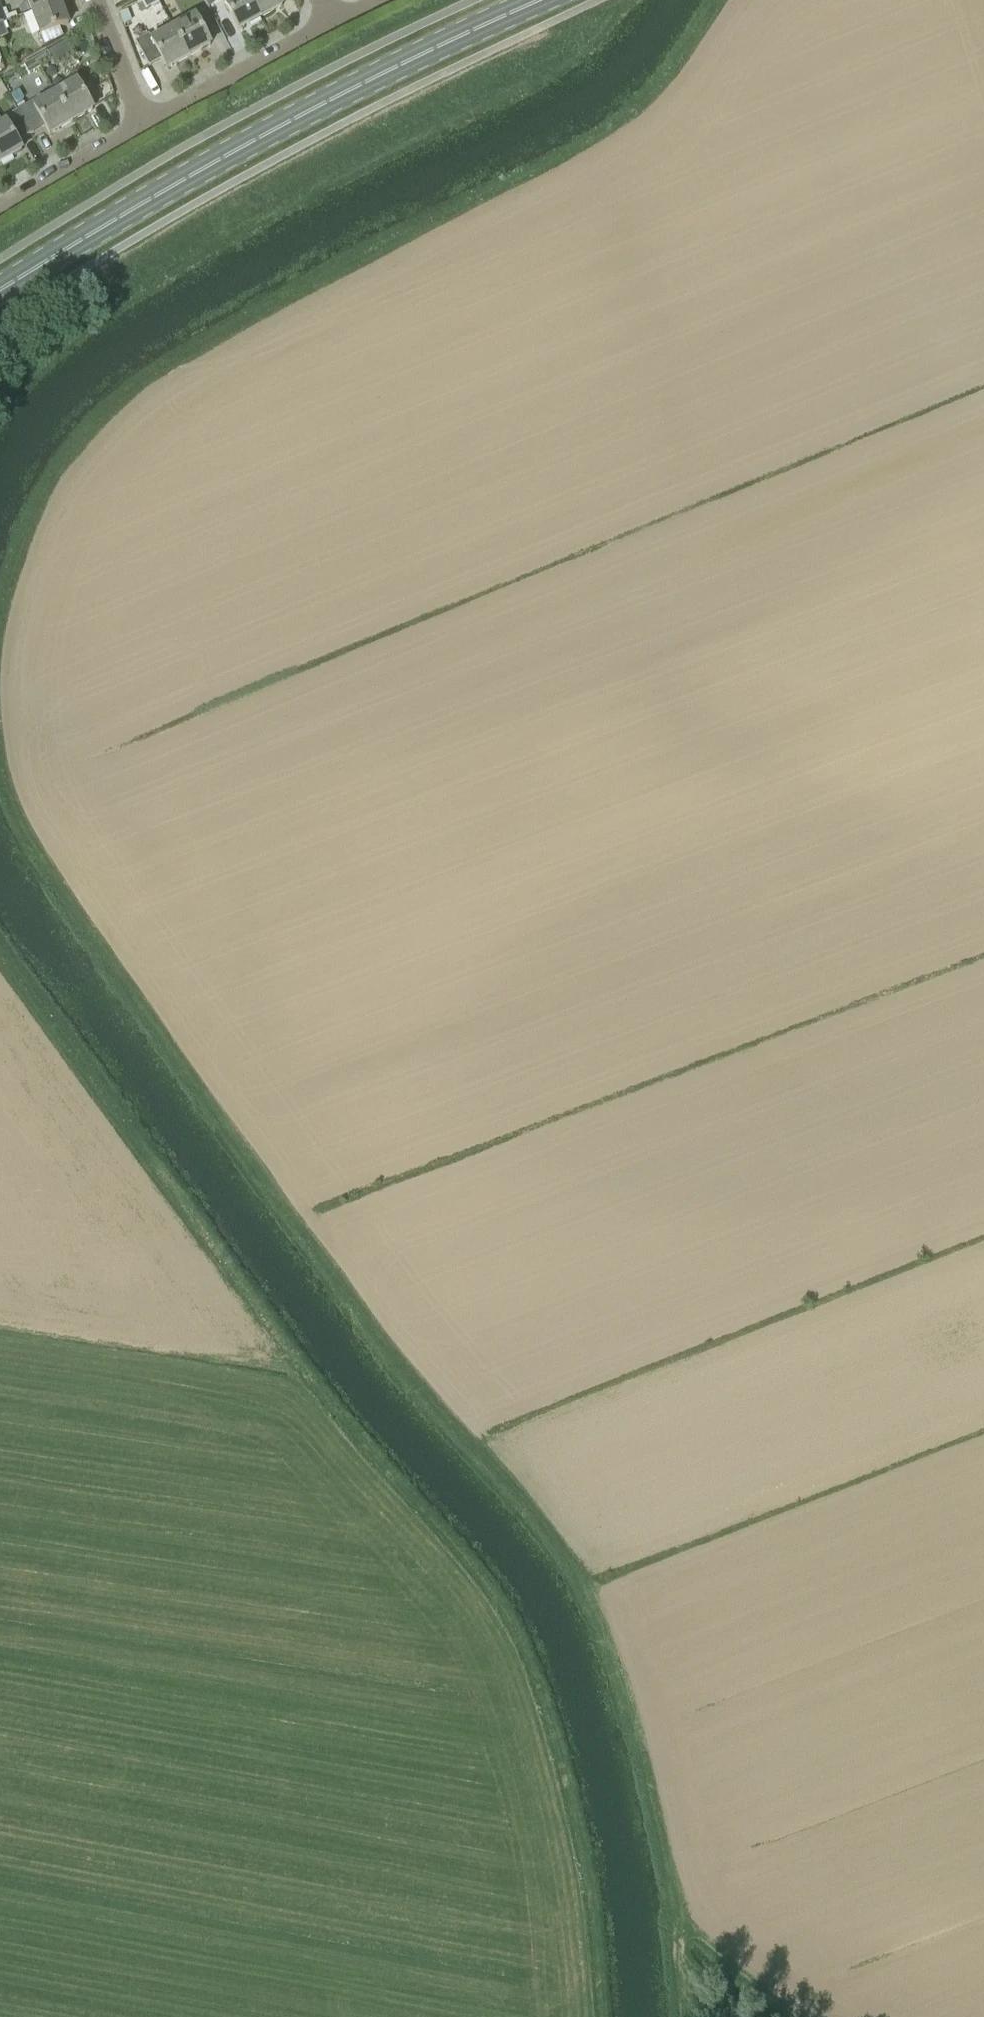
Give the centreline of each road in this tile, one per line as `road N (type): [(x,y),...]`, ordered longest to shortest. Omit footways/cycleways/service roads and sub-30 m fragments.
road 1 (primary): [(0,290),(222,157),(539,0)]
road 2 (residential): [(143,124),(330,24)]
road 3 (residential): [(0,209),(143,124)]
road 4 (residential): [(143,124),(95,0)]

